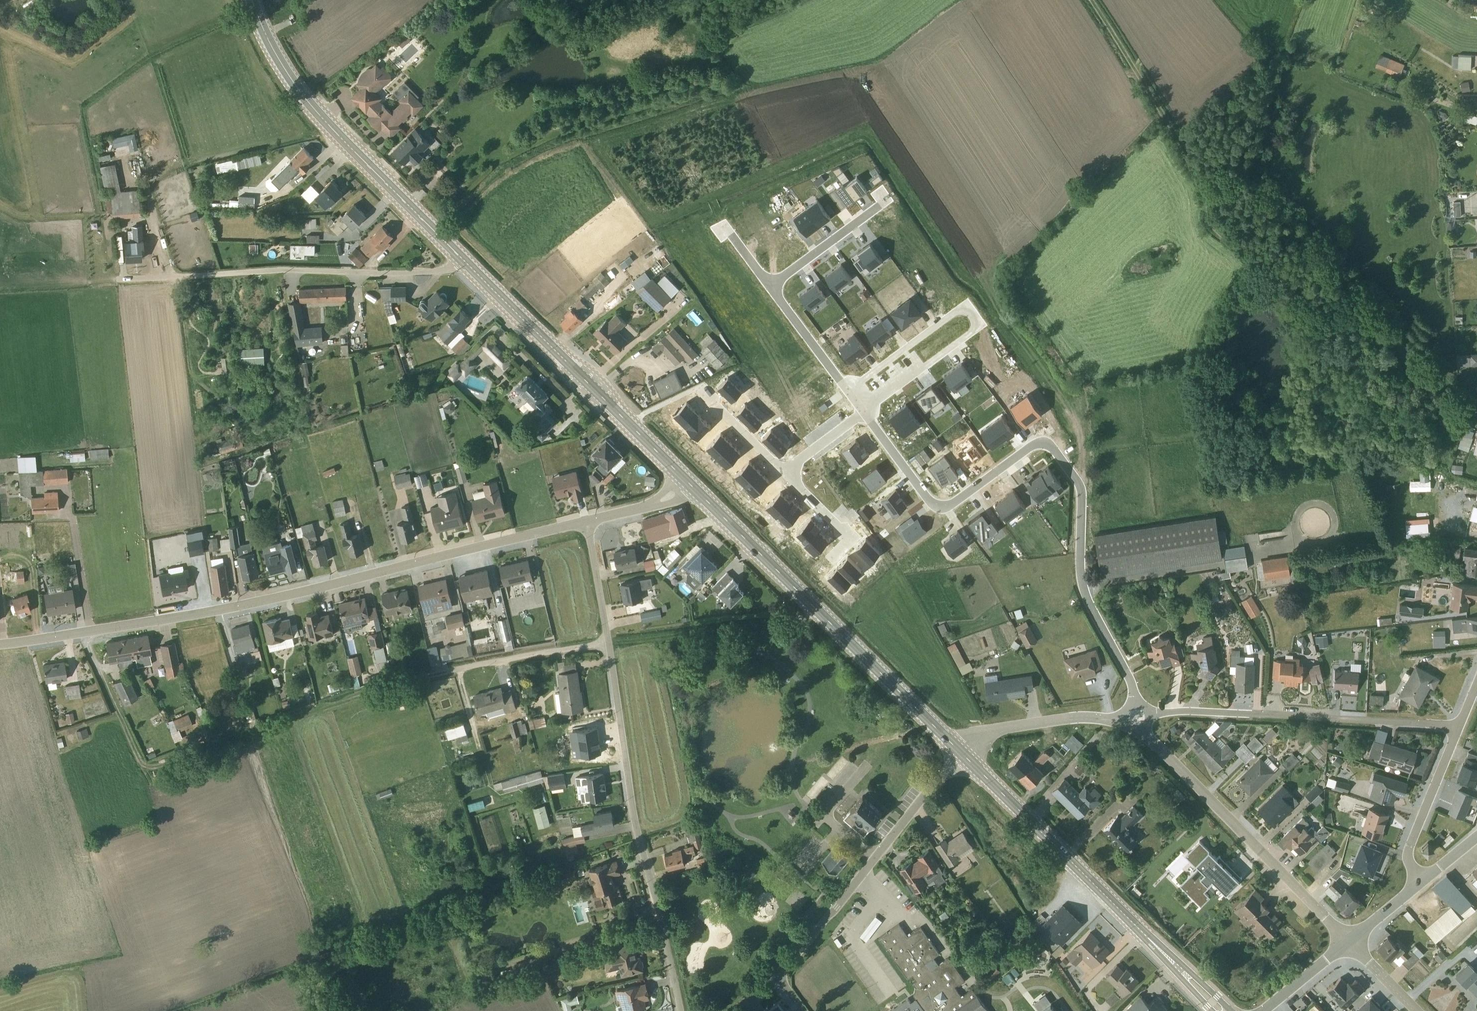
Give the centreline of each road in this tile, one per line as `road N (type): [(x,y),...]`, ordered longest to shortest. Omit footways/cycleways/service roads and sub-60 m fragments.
road 1 (residential): [(0,644),(216,611),(587,521)]
road 2 (track): [(1476,415),(1332,278),(1225,238),(1208,213),(1206,190),(1089,0)]
road 3 (residential): [(864,412),(928,501),(942,507),(1028,449),(1056,452),(1081,491),(1082,585),(1128,678),(1136,717)]
road 4 (track): [(418,677),(141,768),(81,632)]
road 5 (secondary): [(964,755),(689,483)]
road 6 (residential): [(608,642),(638,835),(680,1010)]
road 7 (secondary): [(1222,1010),(964,755)]
road 8 (unclassified): [(118,280),(432,272),(463,260)]
road 9 (unclassified): [(964,755),(777,975),(733,1010)]
road 10 (secondary): [(463,260),(314,108),(273,50),(251,0)]
road 11 (residential): [(1136,717),(1185,711),(1459,730)]
road 12 (secondary): [(689,483),(463,260)]
road 13 (residential): [(1136,717),(1349,941)]
road 14 (residential): [(848,391),(950,316),(974,316),(972,332),(864,412)]
road 15 (track): [(322,939),(242,736)]
road 16 (track): [(608,642),(790,620),(815,608)]
road 17 (residential): [(608,642),(418,677)]
road 18 (residential): [(964,755),(1004,729),(1136,717)]
road 19 (unclassified): [(1459,730),(1410,846),(1410,865),(1422,882)]
road 20 (residential): [(882,197),(768,286)]
road 21 (residential): [(768,286),(848,391)]
road 22 (residential): [(830,560),(850,540),(783,473)]
road 23 (residential): [(587,521),(608,642)]

